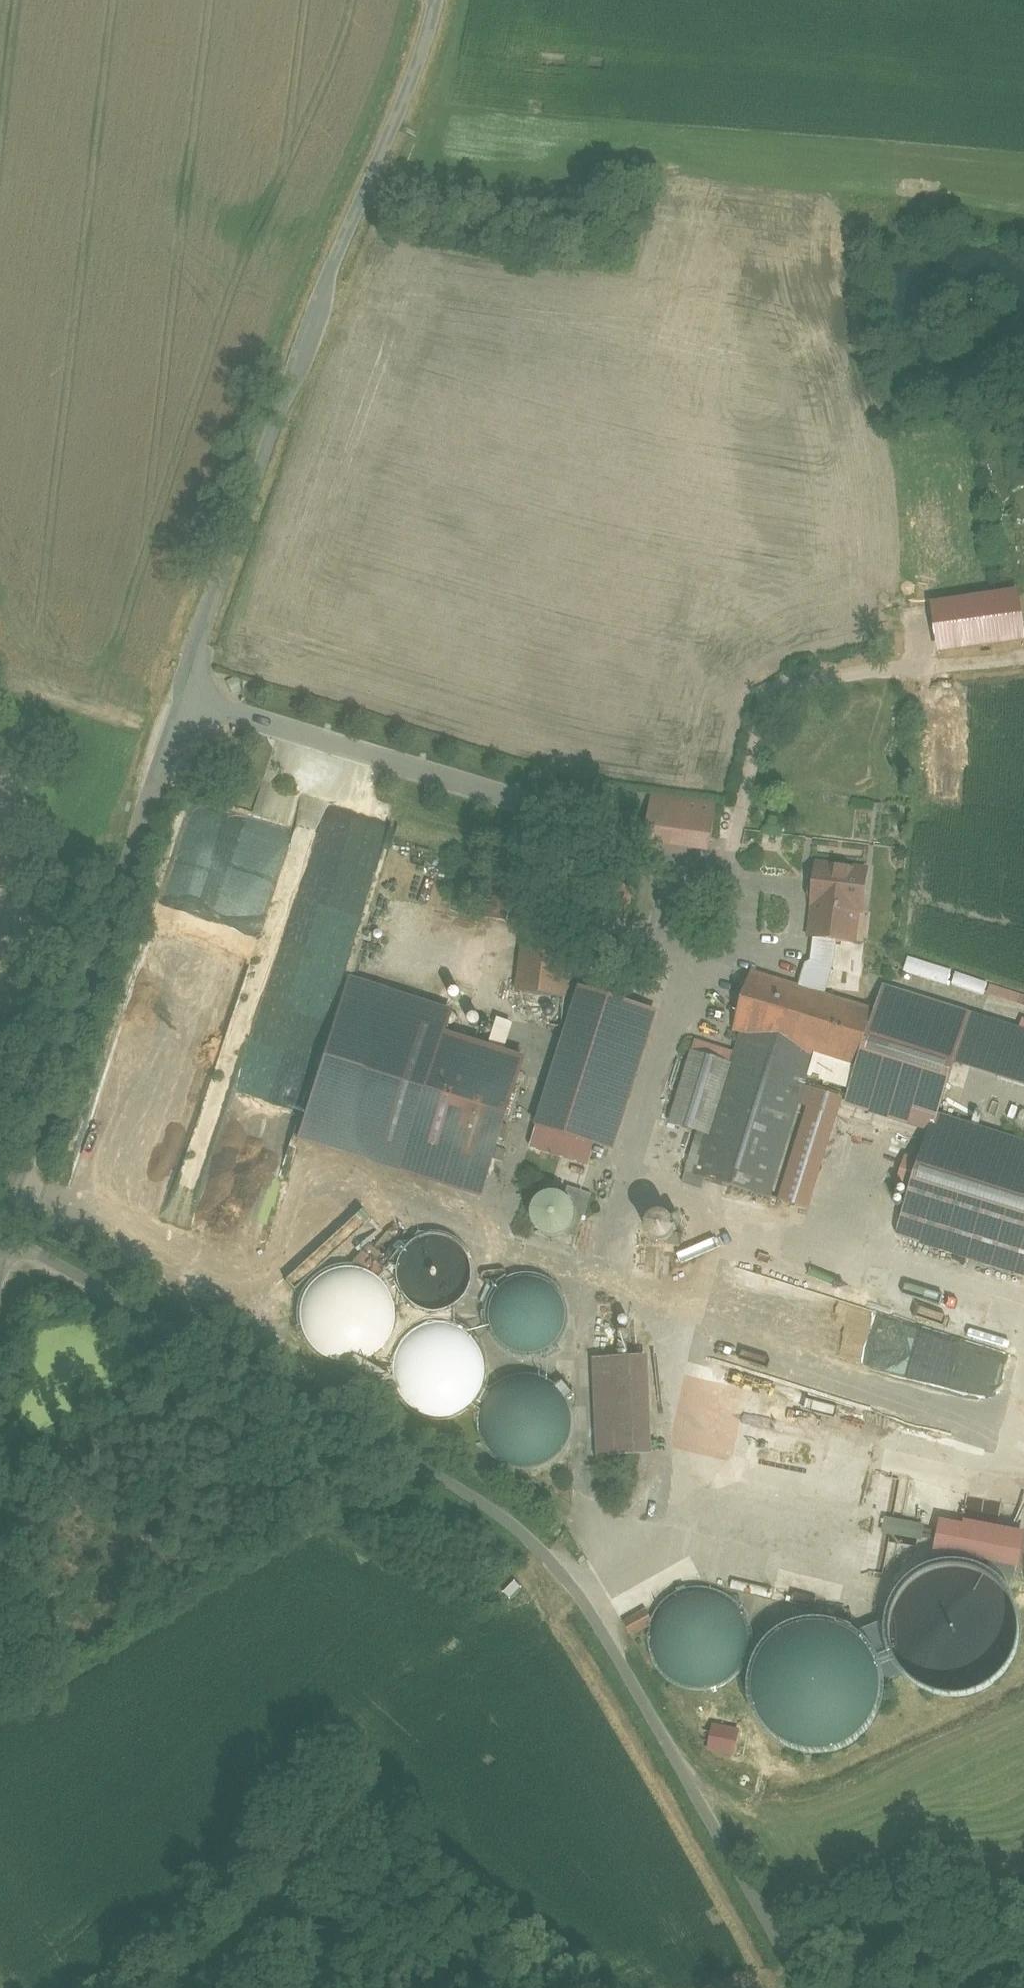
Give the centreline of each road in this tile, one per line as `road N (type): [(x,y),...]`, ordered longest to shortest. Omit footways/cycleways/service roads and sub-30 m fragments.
road 1 (unclassified): [(9,1236),(295,343),(409,85),(428,0)]
road 2 (unclassified): [(9,1236),(516,1527),(604,1617),(806,1987)]
road 3 (track): [(727,872),(749,748),(767,715),(798,690),(1023,655)]

